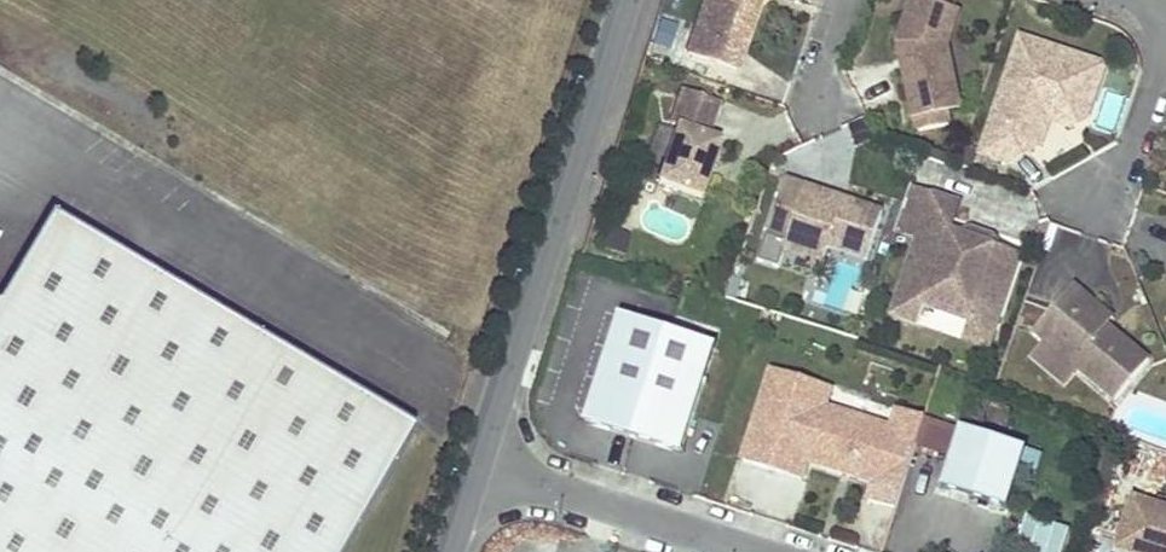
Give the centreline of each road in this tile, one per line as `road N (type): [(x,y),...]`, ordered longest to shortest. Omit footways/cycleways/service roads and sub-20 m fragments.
road 1 (unclassified): [(477,465),(629,0)]
road 2 (residential): [(477,465),(752,551)]
road 3 (residential): [(1165,40),(1124,161),(1084,198)]

